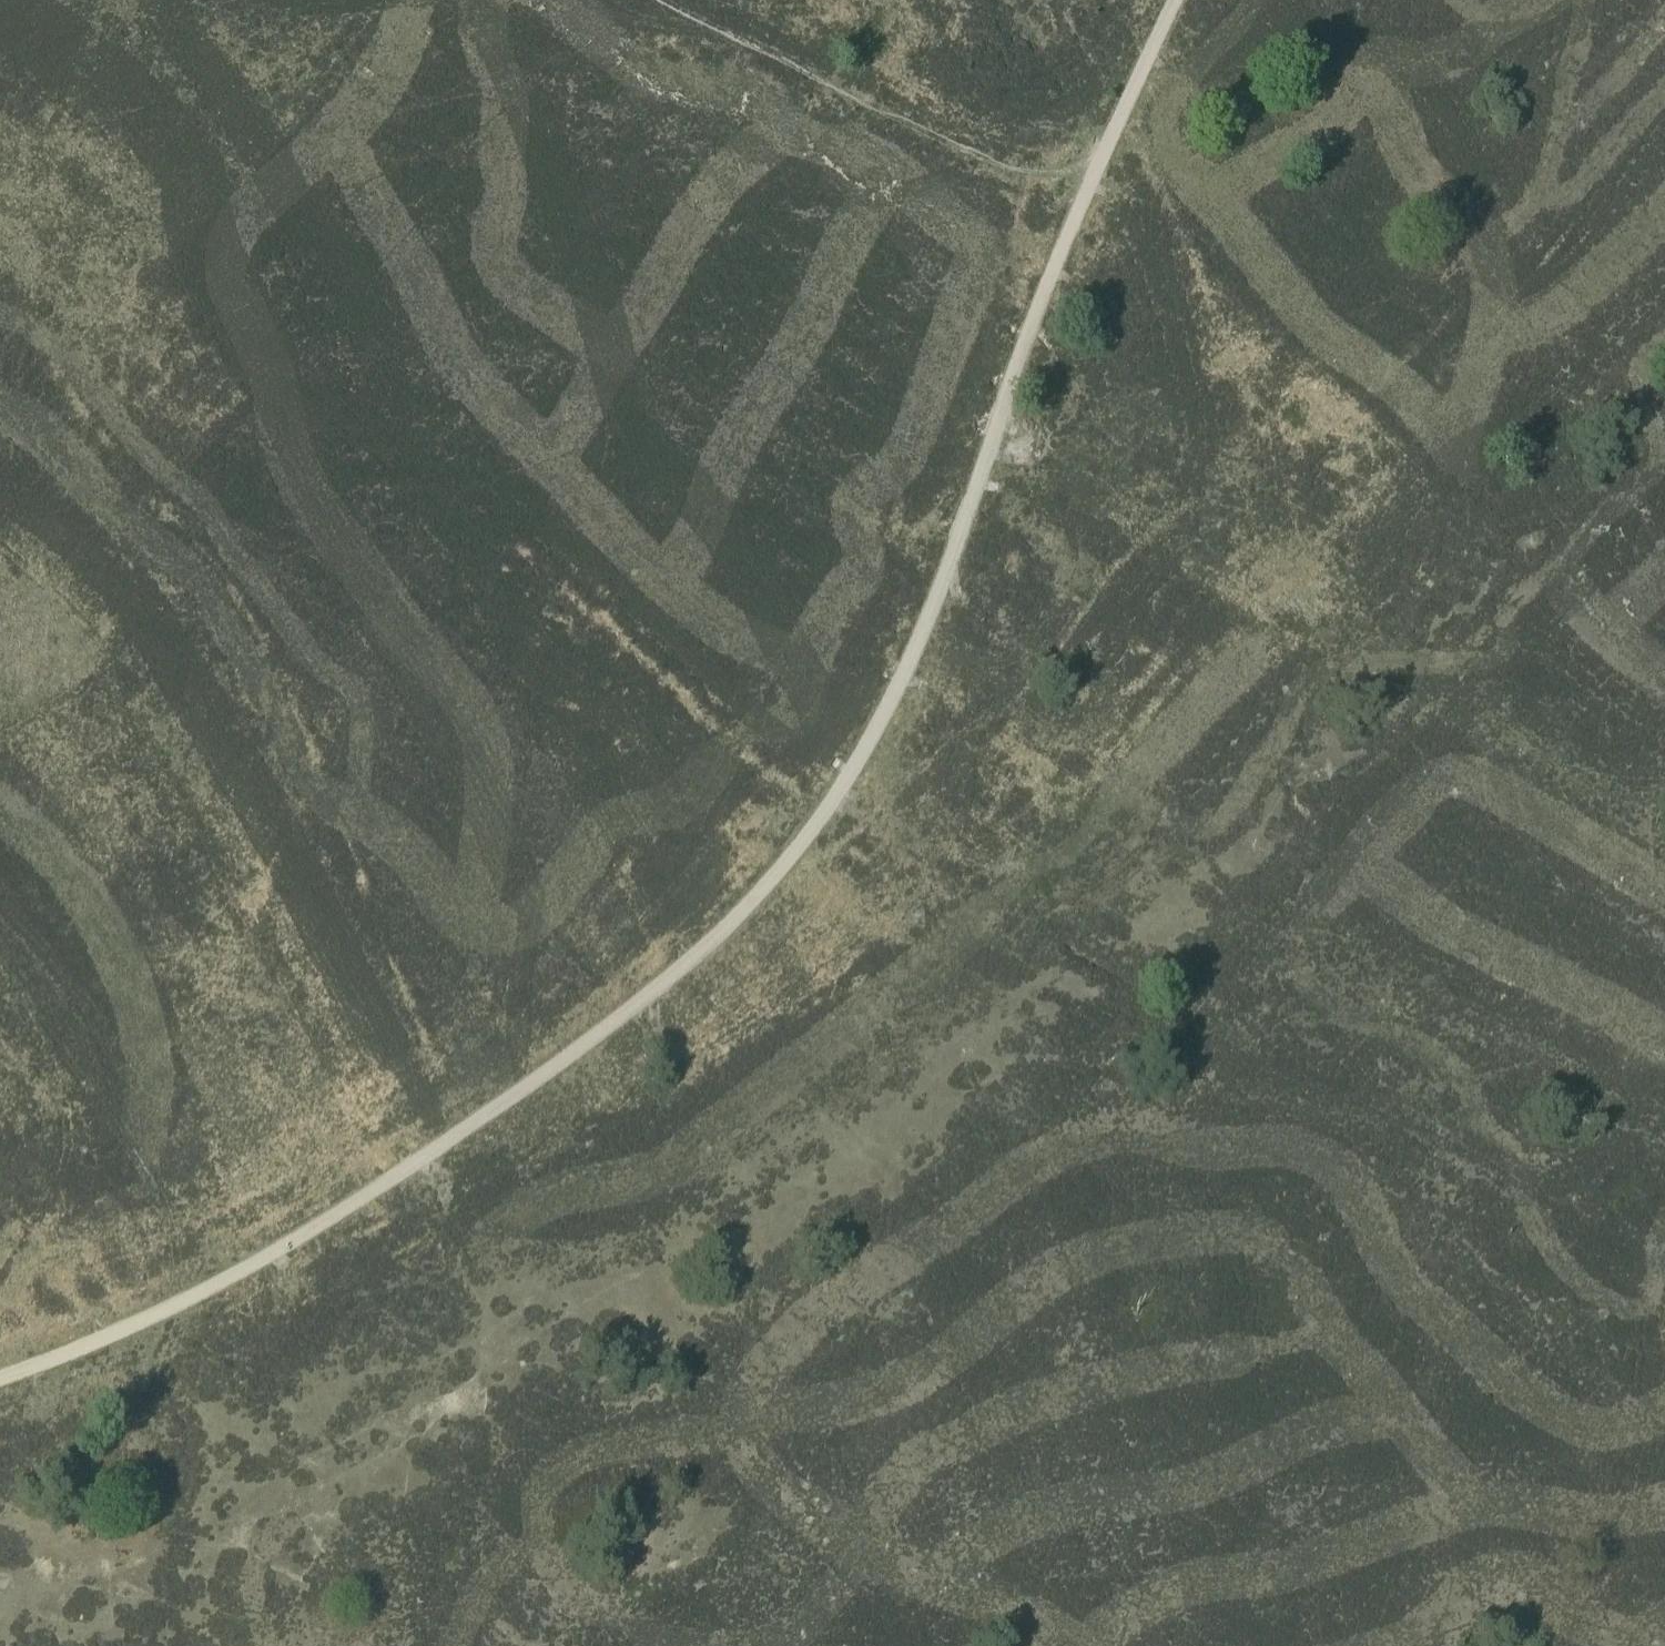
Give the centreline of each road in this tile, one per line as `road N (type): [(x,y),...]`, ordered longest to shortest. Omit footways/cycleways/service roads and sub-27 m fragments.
road 1 (track): [(0,1382),(172,1306),(518,1098),(662,987),(761,893),(848,783),(902,680),(1097,163)]
road 2 (track): [(1097,163),(1176,0)]

